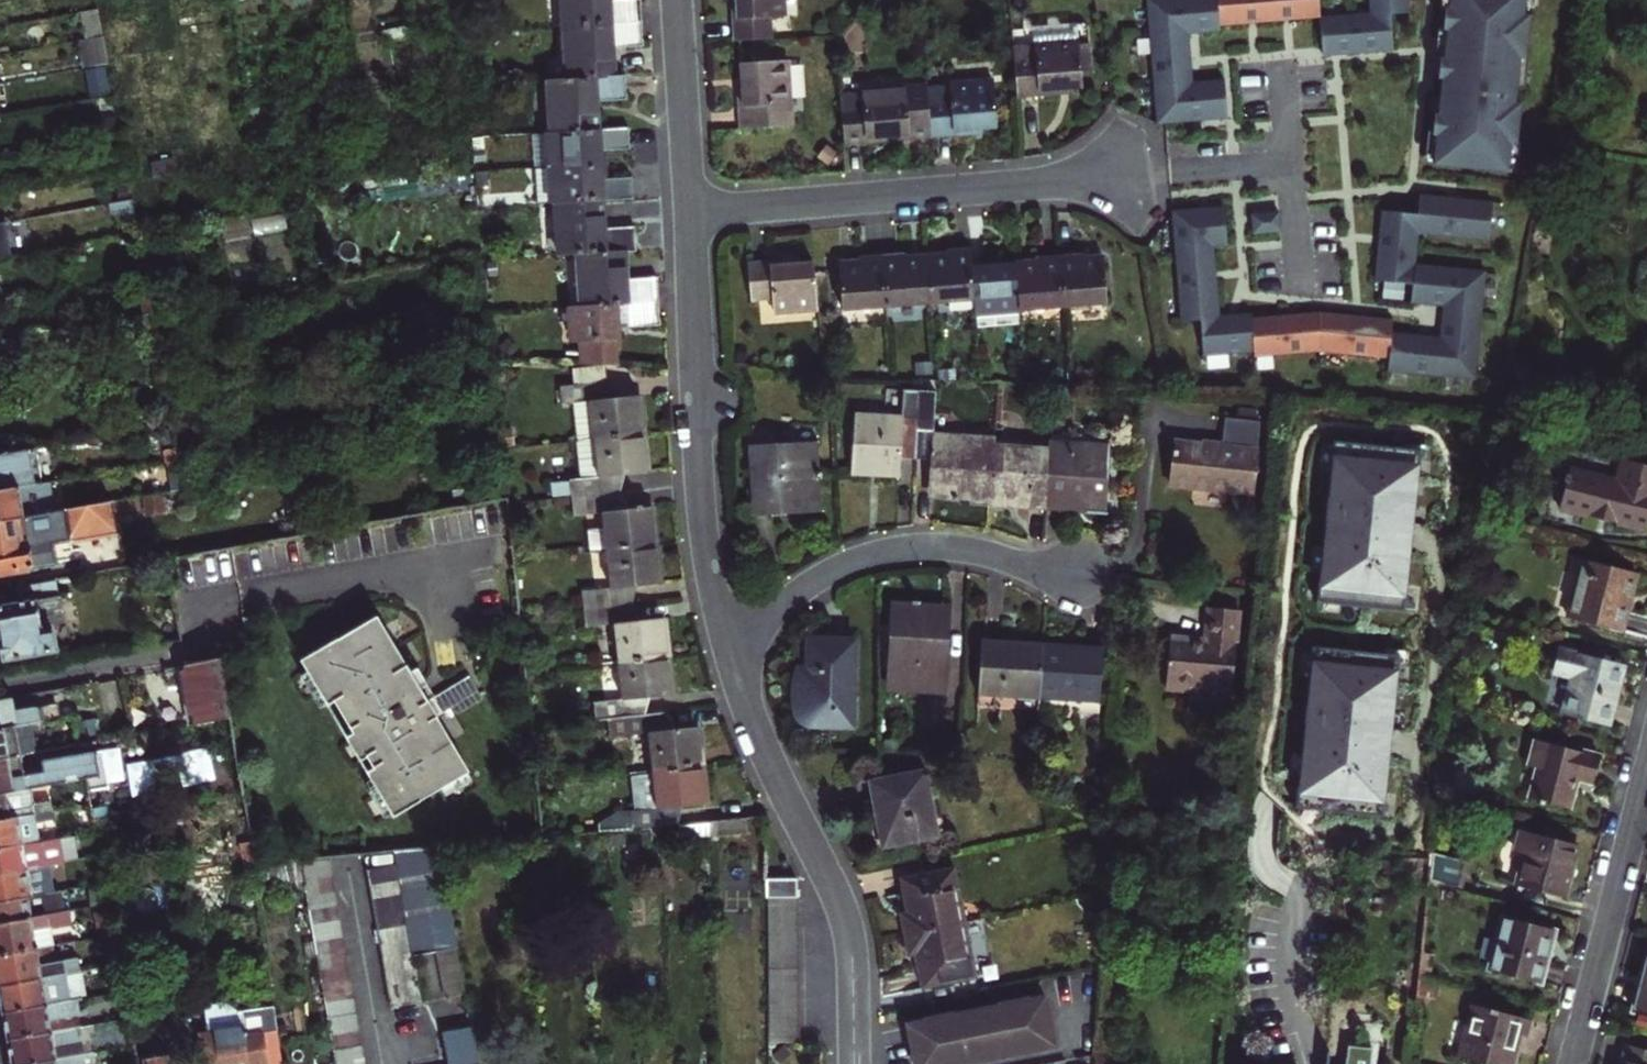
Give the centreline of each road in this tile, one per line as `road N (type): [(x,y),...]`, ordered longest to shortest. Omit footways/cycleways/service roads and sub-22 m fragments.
road 1 (residential): [(854,1063),(842,903),(755,725),(725,640)]
road 2 (residential): [(690,213),(1123,176)]
road 3 (residential): [(725,640),(701,487),(690,213)]
road 4 (residential): [(725,640),(818,577),(897,549),(976,550),(1081,576)]
road 5 (residential): [(1570,1063),(1646,772)]
road 6 (residential): [(690,213),(676,0)]

